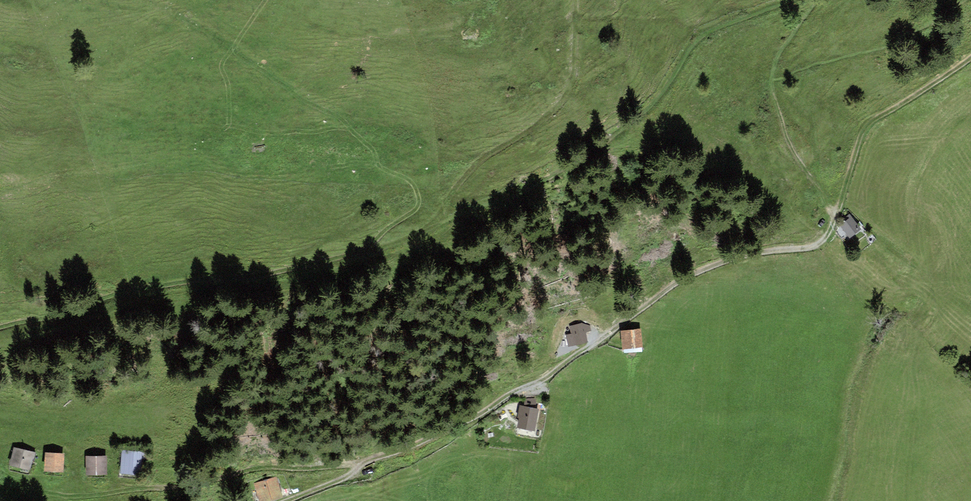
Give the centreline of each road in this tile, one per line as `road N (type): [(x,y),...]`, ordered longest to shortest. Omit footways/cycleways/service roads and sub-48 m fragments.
road 1 (track): [(970,58),(867,127),(823,240),(725,261),(681,283),(495,407),(289,500)]

